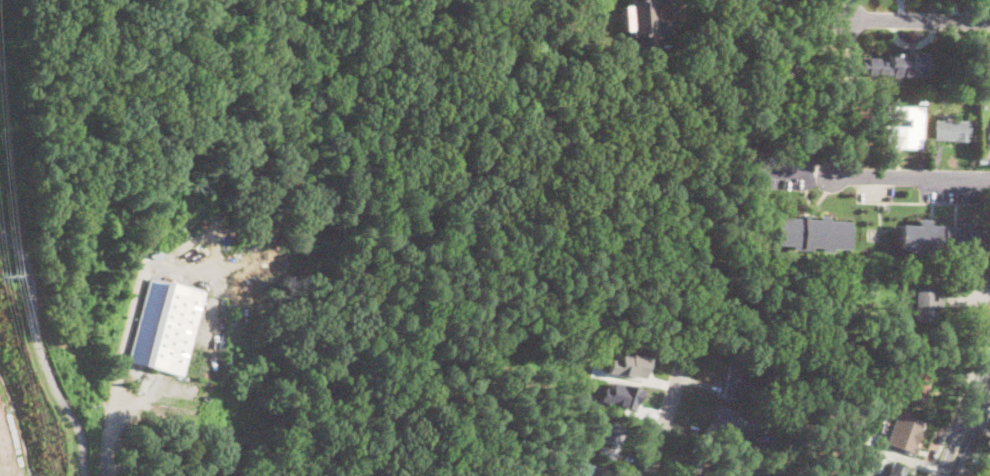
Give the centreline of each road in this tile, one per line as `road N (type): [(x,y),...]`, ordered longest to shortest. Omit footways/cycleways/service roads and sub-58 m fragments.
road 1 (residential): [(355,475),(411,375),(442,290),(451,150),(469,100),(494,67),(674,220),(696,274),(686,339)]
road 2 (residential): [(989,180),(831,176)]
road 3 (residential): [(989,21),(846,17)]
road 4 (residential): [(648,475),(686,339)]

